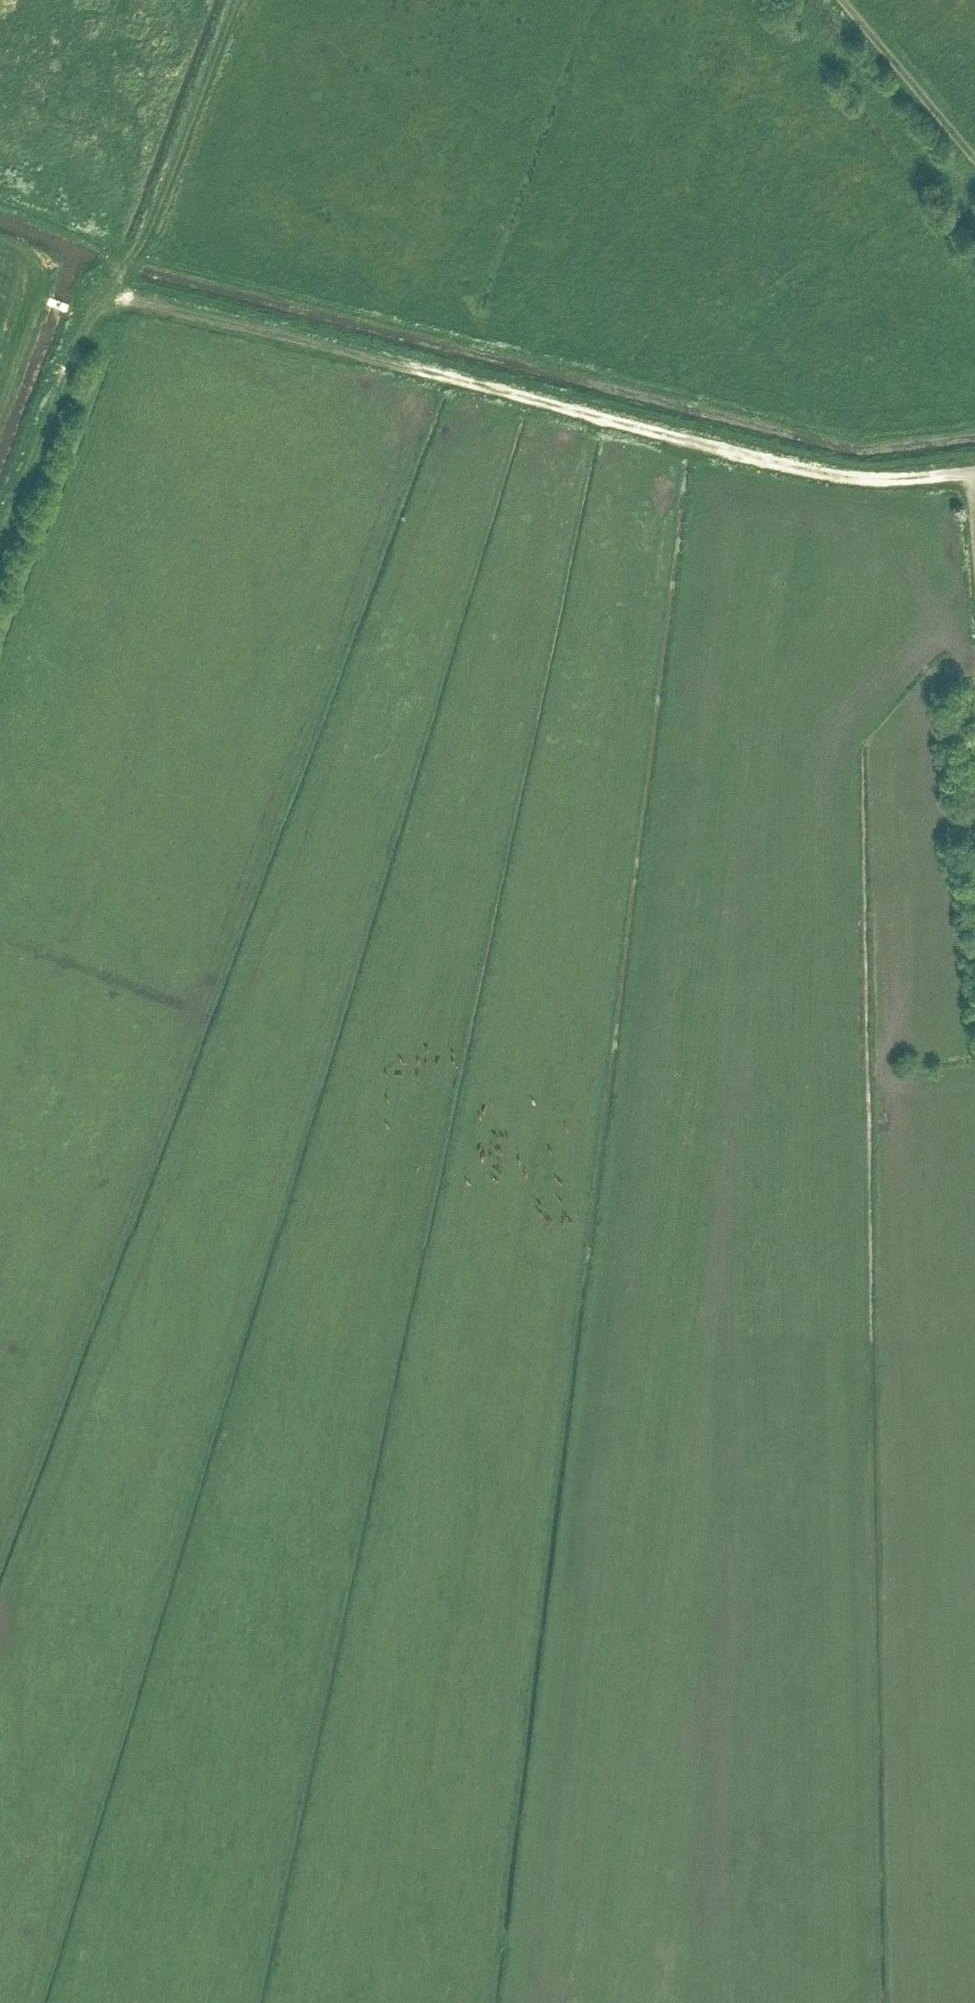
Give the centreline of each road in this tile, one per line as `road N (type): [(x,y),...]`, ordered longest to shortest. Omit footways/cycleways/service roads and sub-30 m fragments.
road 1 (track): [(117,288),(888,478),(933,474)]
road 2 (track): [(117,288),(232,0)]
road 3 (track): [(0,560),(93,321),(117,288)]
road 4 (track): [(839,0),(974,164)]

